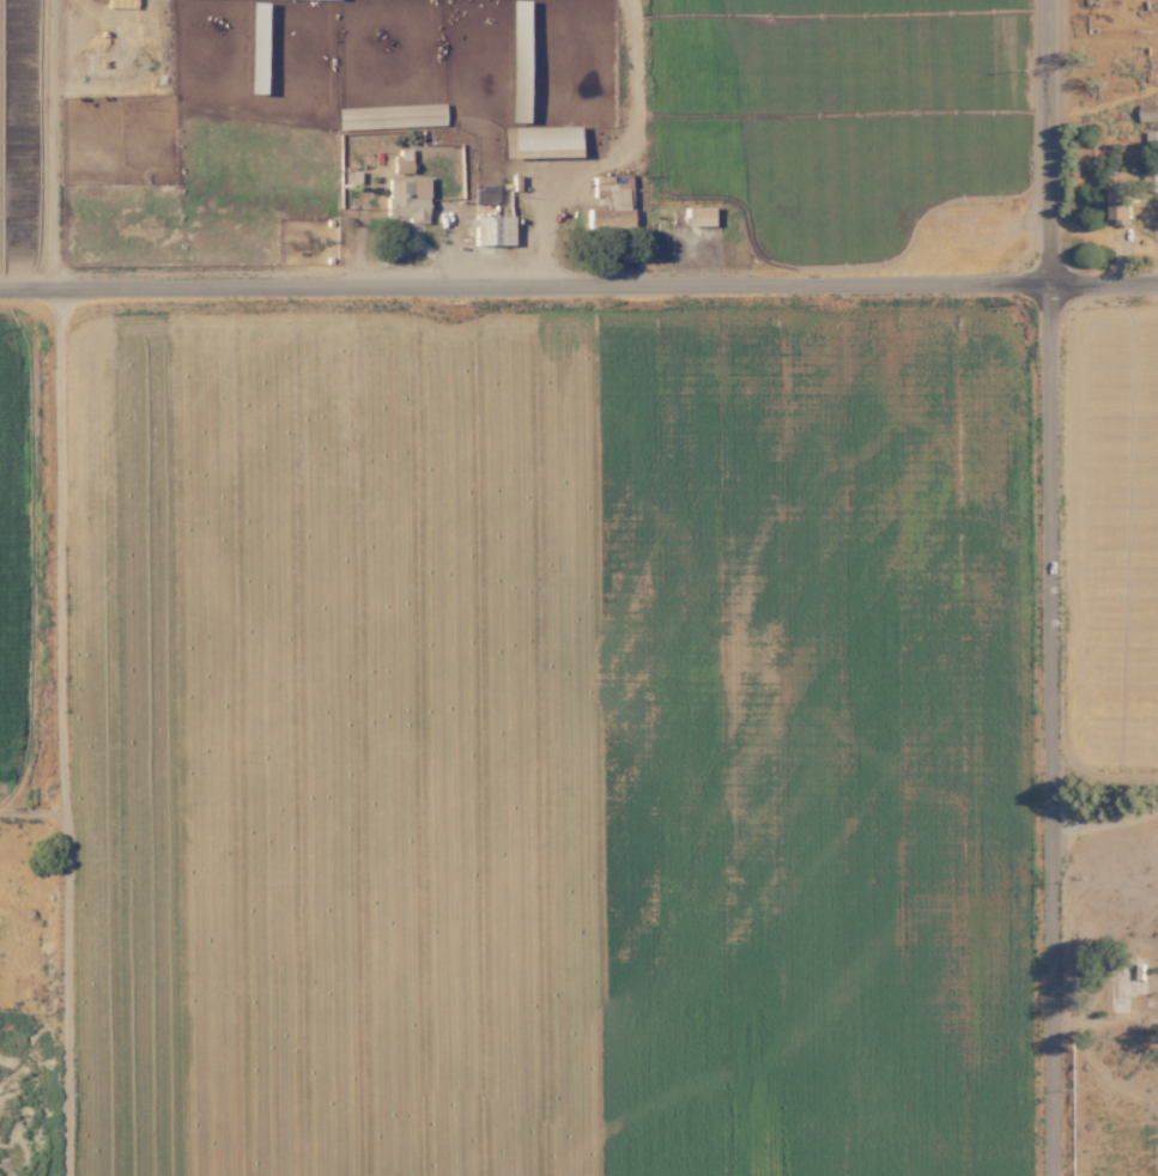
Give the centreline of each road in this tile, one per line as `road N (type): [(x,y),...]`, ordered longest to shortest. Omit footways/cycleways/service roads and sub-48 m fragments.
road 1 (residential): [(1054,1175),(1050,0)]
road 2 (residential): [(0,284),(1157,284)]

